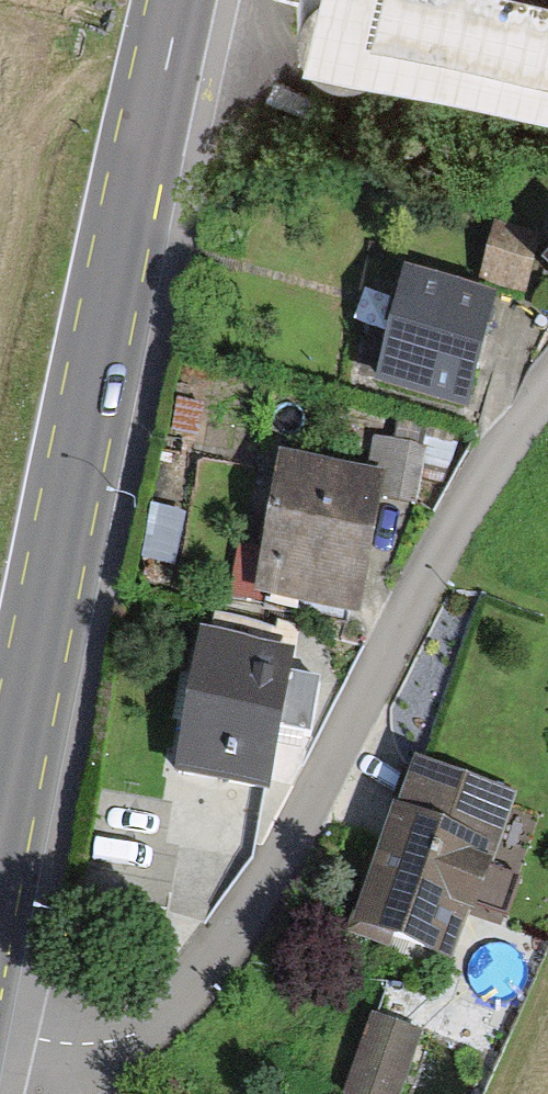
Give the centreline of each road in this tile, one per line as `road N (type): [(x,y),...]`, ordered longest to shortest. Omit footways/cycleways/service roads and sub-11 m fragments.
road 1 (residential): [(0,1040),(50,1044),(108,1035),(146,1017),(220,932),(276,859),(381,643),(547,383)]
road 2 (primary): [(172,0),(0,824)]

